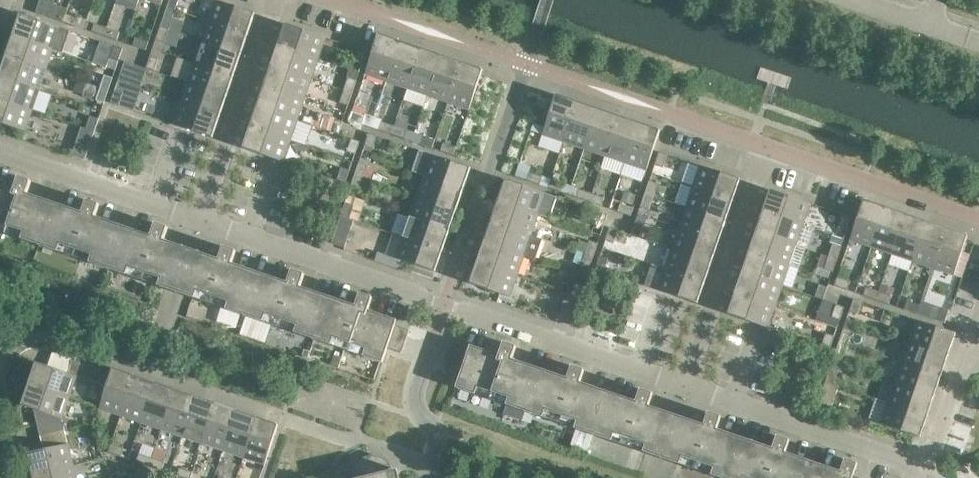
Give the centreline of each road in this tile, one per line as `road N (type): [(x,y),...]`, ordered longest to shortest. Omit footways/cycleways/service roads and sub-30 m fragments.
road 1 (unclassified): [(446,298),(200,220)]
road 2 (residential): [(686,384),(446,298)]
road 3 (residential): [(926,468),(686,384)]
road 4 (residential): [(766,145),(525,64)]
road 5 (residential): [(686,384),(766,145)]
road 6 (unclassified): [(200,220),(275,0)]
road 7 (residential): [(978,219),(766,145)]
road 8 (unclassified): [(322,0),(525,64)]
road 9 (unclassified): [(200,220),(0,154)]
road 10 (residential): [(926,468),(978,311)]

